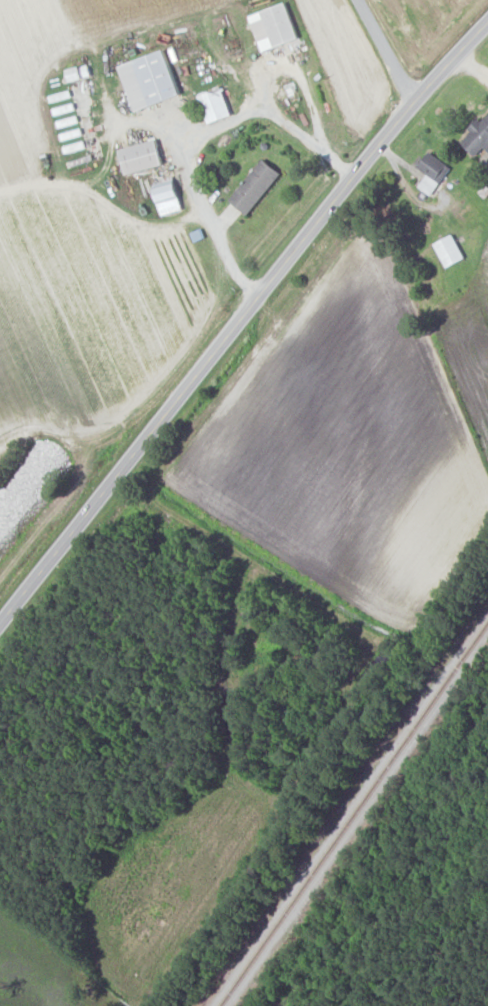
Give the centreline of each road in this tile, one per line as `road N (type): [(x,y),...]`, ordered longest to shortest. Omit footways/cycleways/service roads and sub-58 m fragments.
road 1 (primary): [(0,622),(375,150),(487,23)]

